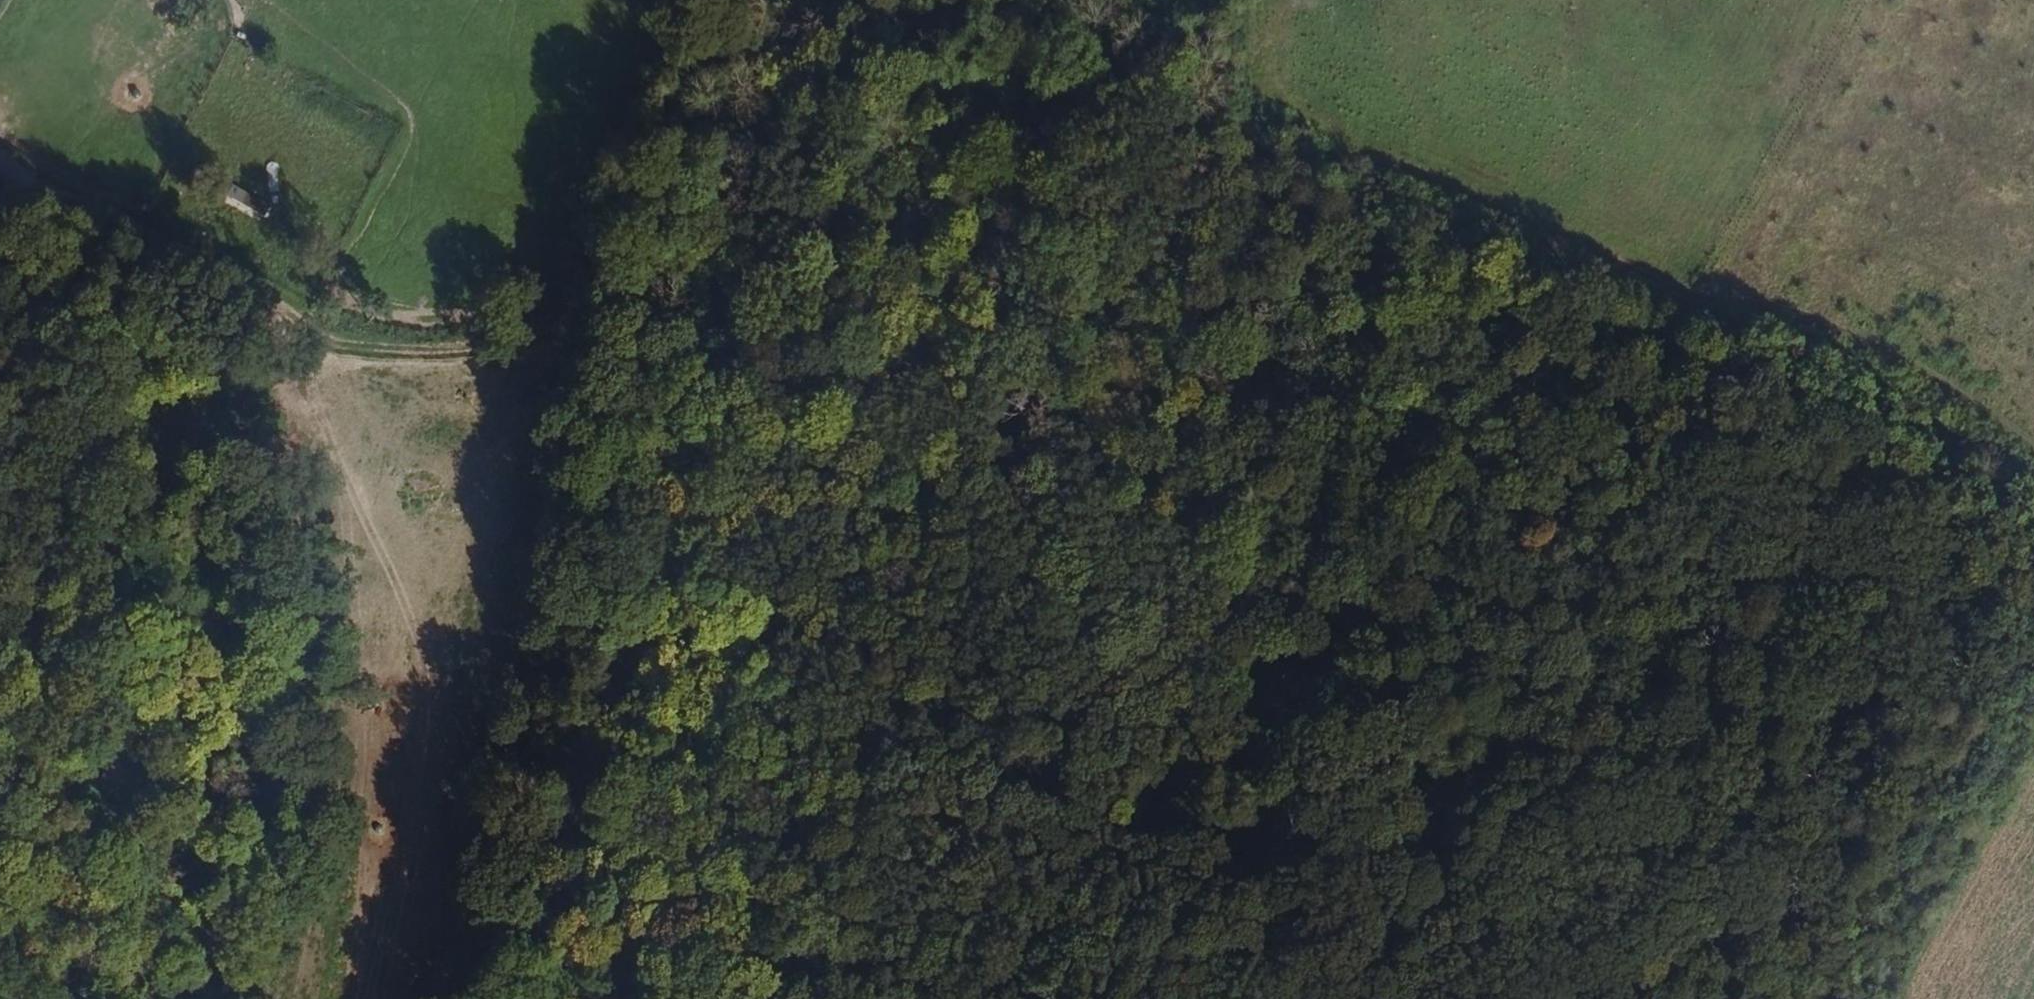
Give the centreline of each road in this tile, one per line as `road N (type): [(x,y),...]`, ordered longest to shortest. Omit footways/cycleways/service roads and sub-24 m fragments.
road 1 (track): [(383,998),(483,489),(515,406),(504,342)]

